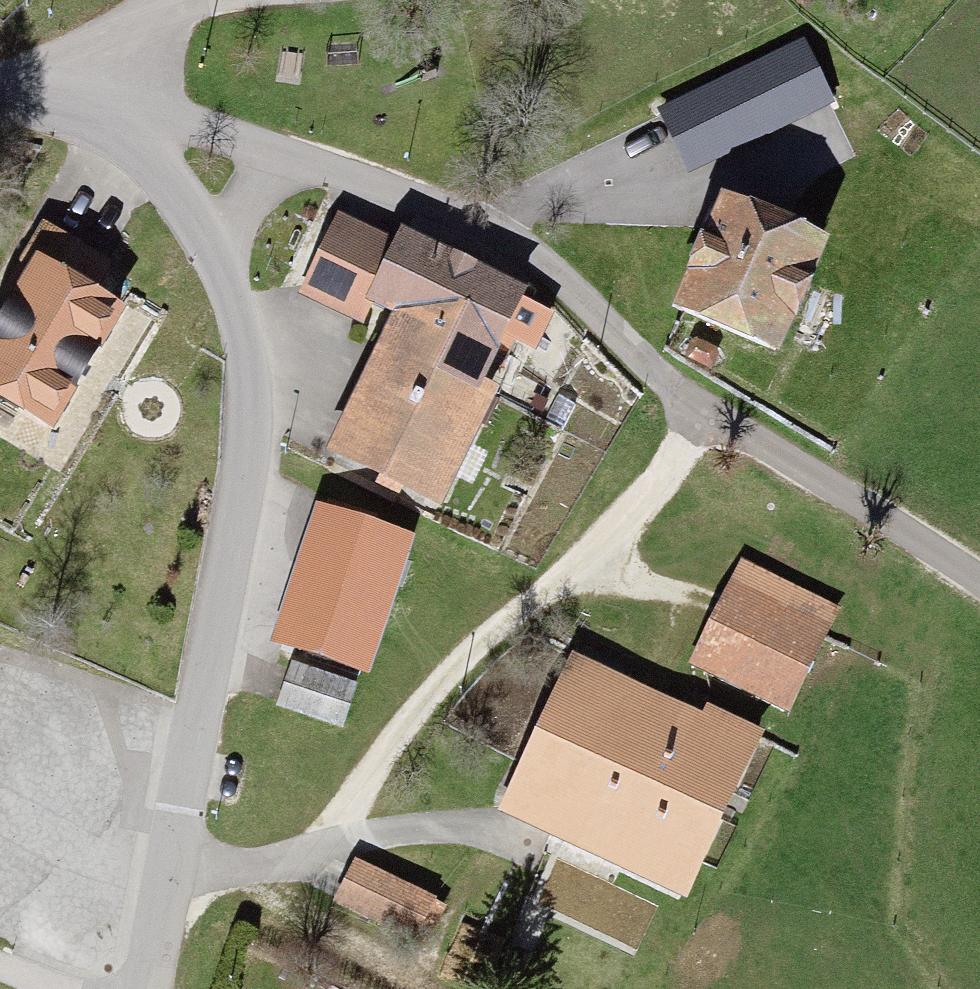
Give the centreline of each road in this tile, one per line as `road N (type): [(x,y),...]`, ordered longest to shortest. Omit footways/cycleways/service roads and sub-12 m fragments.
road 1 (residential): [(171,869),(287,873),(346,835),(419,716),(487,636),(570,586),(618,543),(694,412)]
road 2 (residential): [(214,251),(235,327),(250,459),(171,869)]
road 3 (unclassified): [(694,412),(546,266),(454,212),(284,154)]
road 4 (unclassified): [(979,590),(883,519),(694,412)]
road 5 (residential): [(99,74),(214,251)]
road 6 (unclassified): [(284,154),(99,74)]
road 7 (unclassified): [(99,74),(142,44),(243,1),(278,0)]
road 8 (residential): [(171,869),(149,988)]

